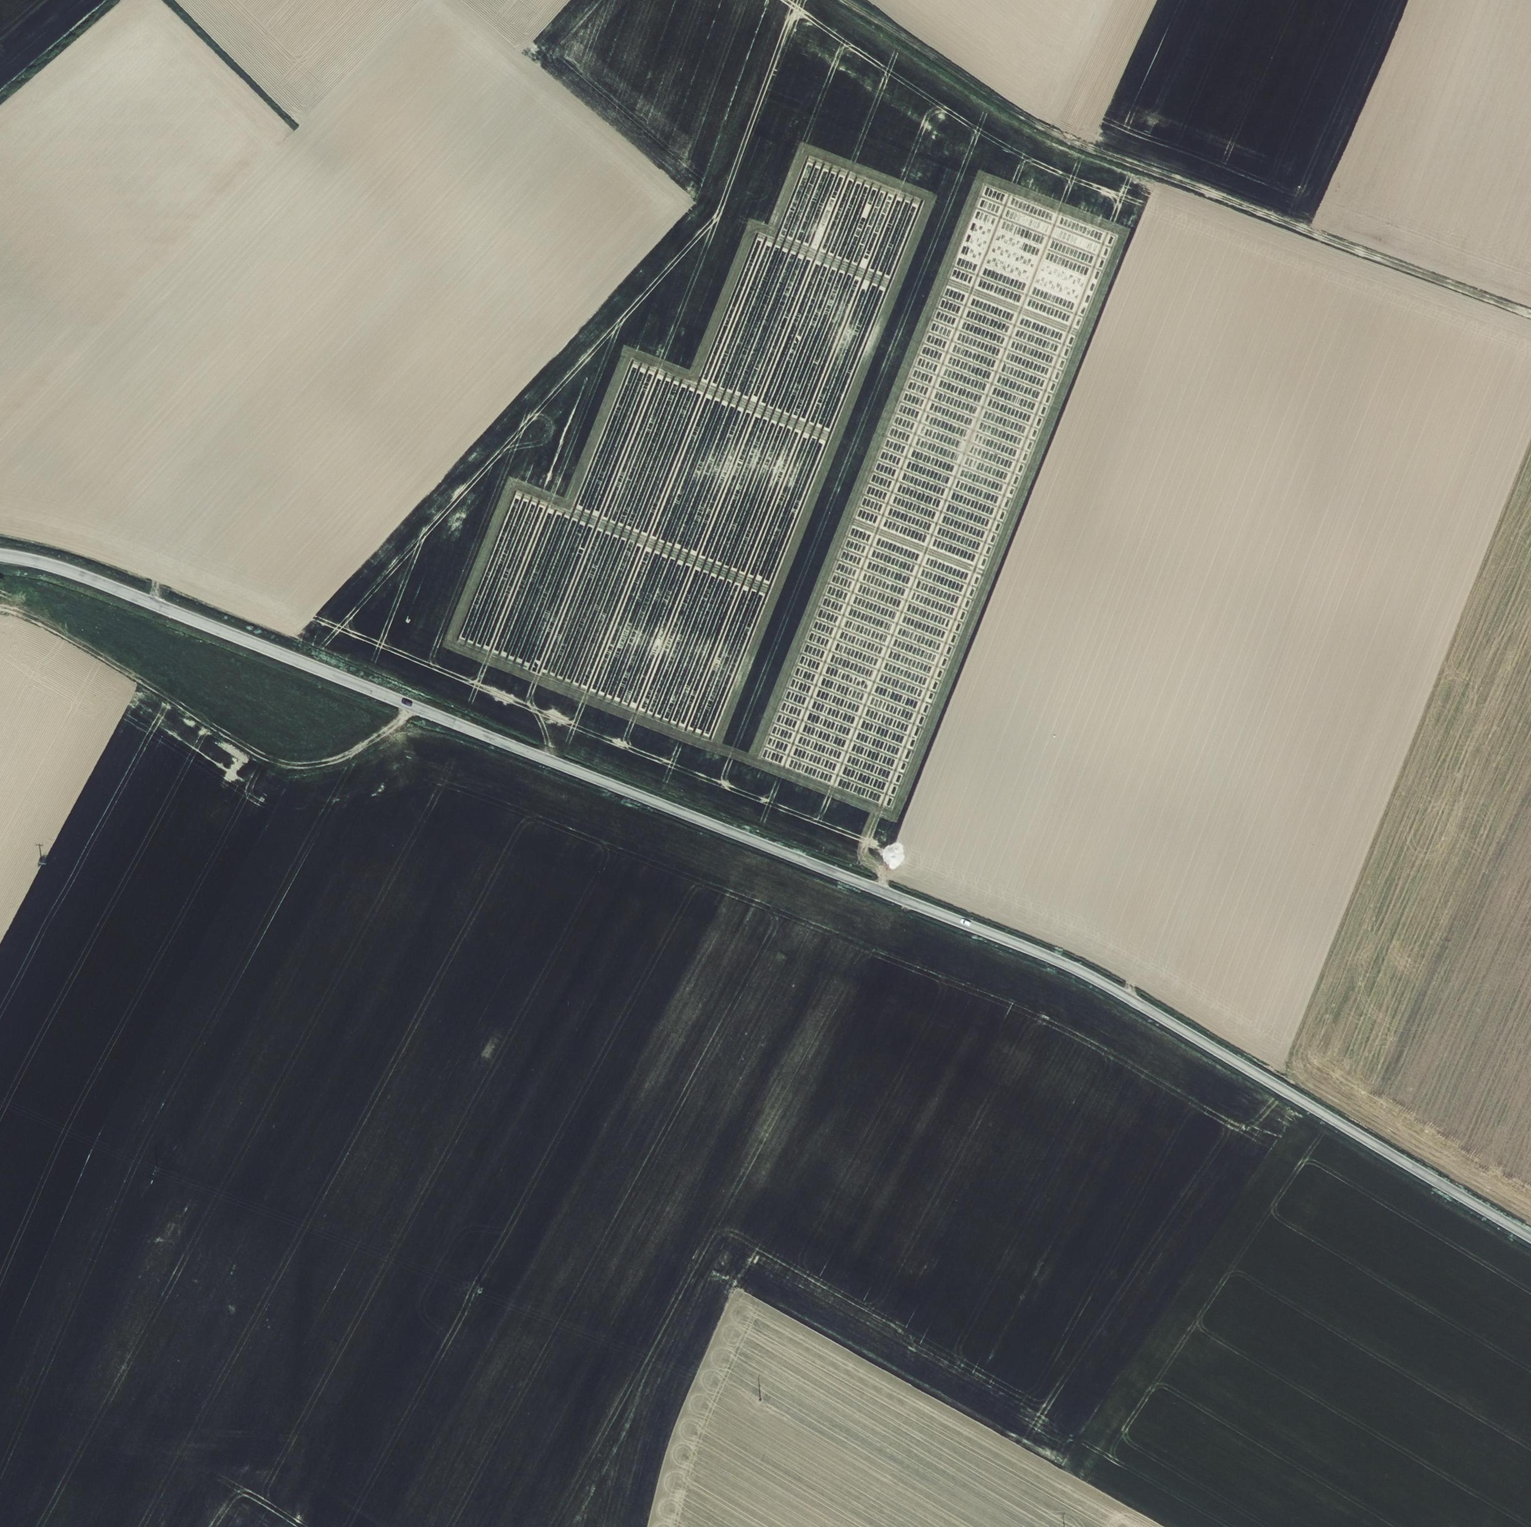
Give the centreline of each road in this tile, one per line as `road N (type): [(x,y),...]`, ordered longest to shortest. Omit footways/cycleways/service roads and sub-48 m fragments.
road 1 (tertiary): [(0,555),(104,585),(1064,964),(1530,1237)]
road 2 (track): [(1530,311),(1098,149),(1013,105),(853,0)]

